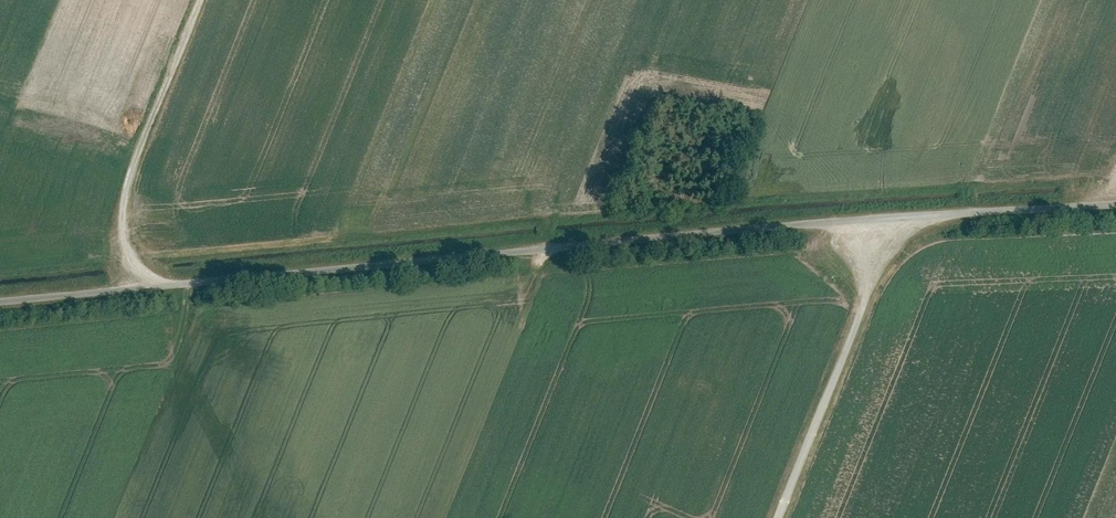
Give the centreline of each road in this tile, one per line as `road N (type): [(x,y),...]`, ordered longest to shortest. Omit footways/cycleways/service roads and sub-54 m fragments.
road 1 (track): [(1115,202),(0,299)]
road 2 (track): [(902,221),(780,517)]
road 3 (track): [(150,286),(123,240),(128,184),(200,0)]

